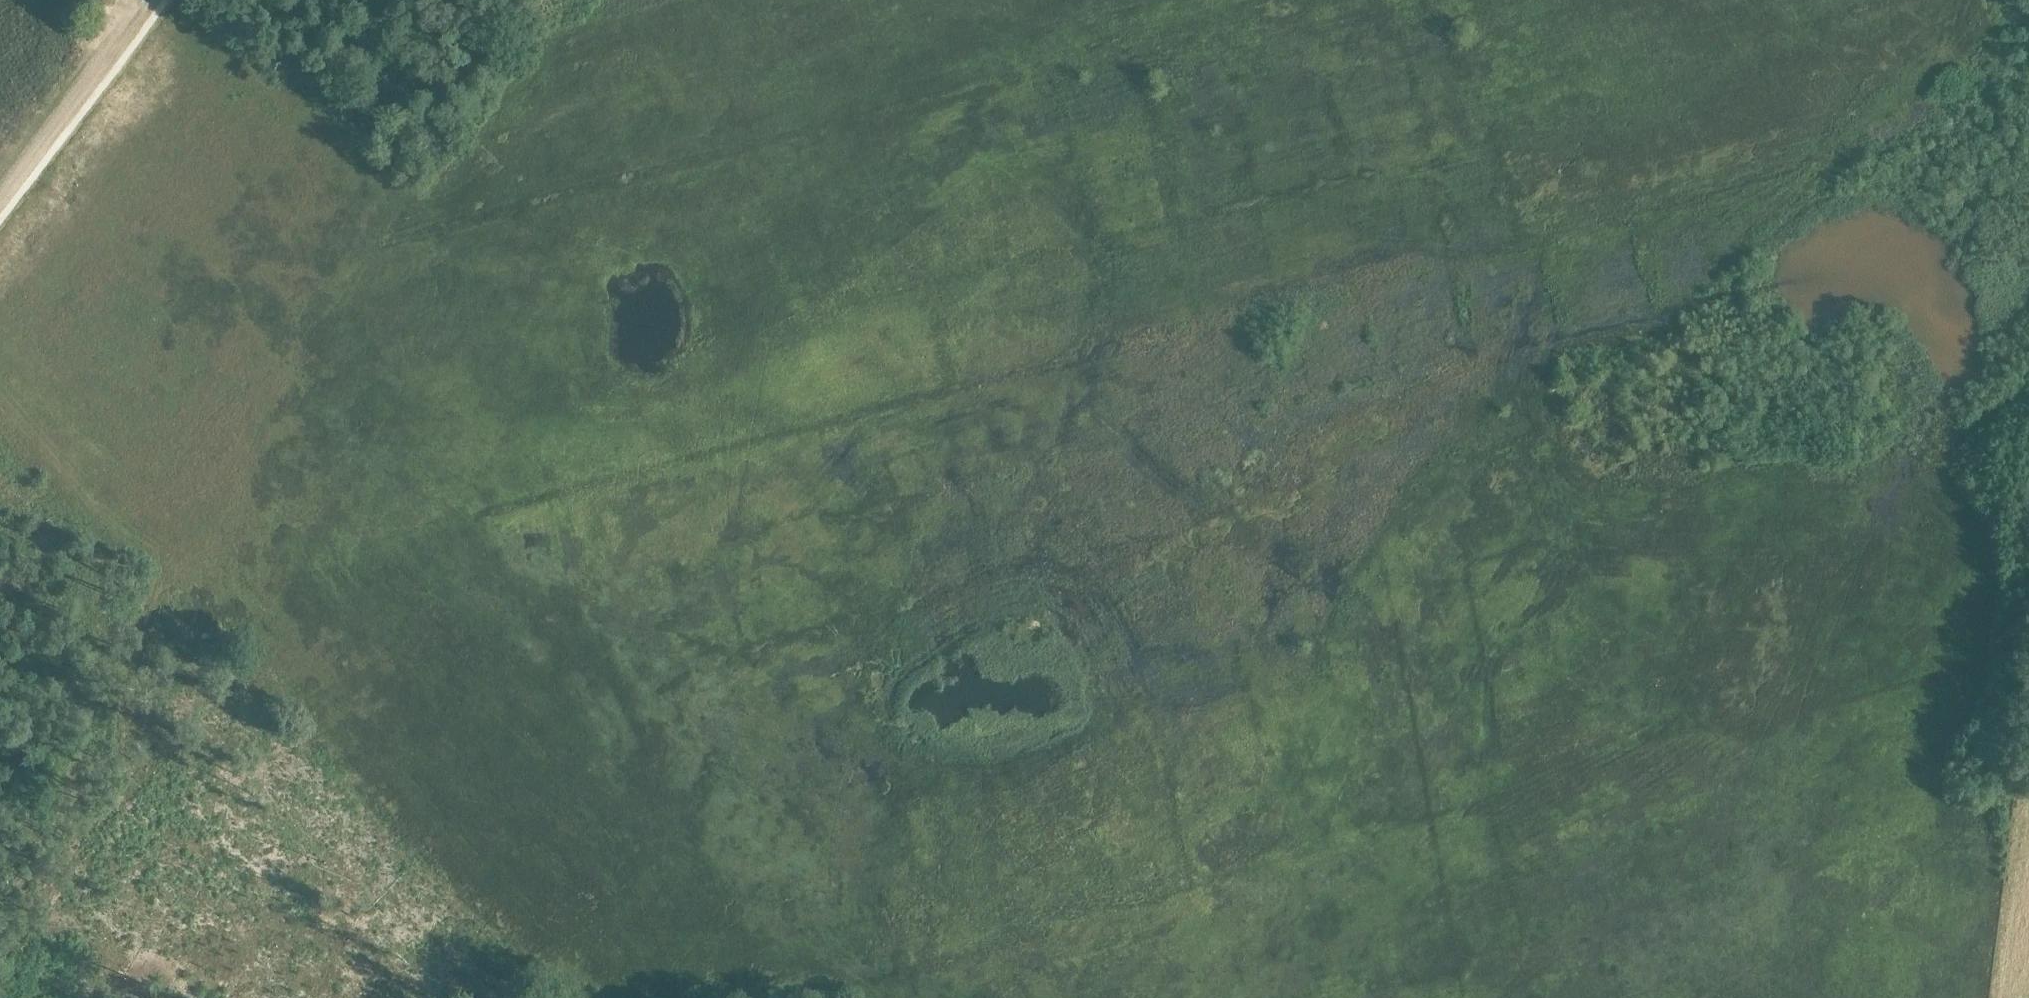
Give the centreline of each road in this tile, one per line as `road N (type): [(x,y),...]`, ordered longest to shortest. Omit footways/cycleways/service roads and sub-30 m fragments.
road 1 (track): [(149,0),(0,188)]

